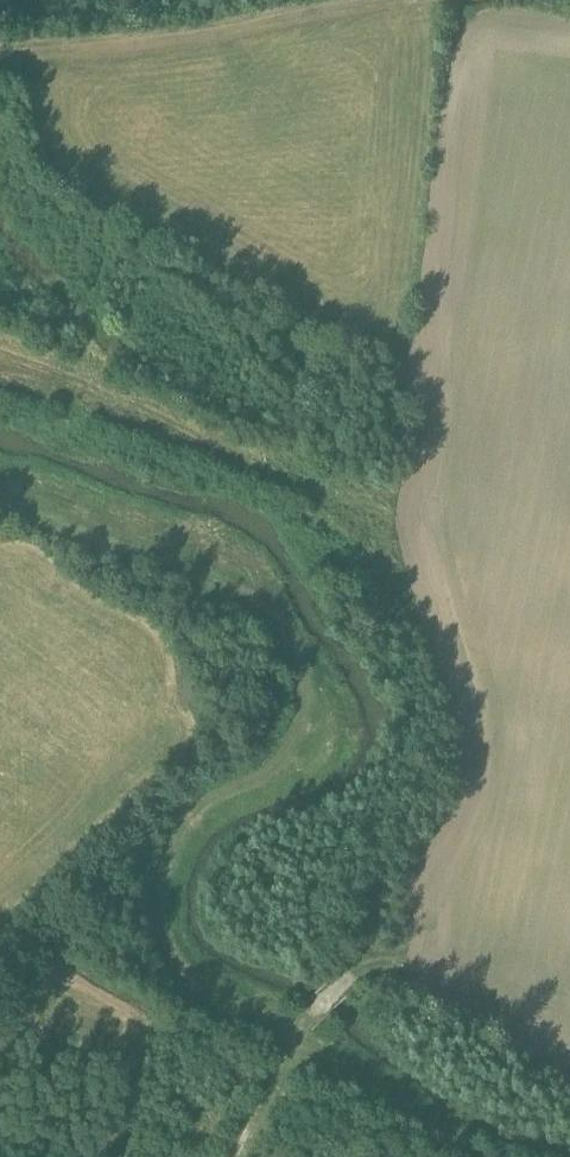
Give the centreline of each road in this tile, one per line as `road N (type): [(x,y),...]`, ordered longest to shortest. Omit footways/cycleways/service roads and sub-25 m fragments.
road 1 (track): [(239,1156),(310,1014),(347,977),(431,947),(471,904),(510,793),(494,673),(447,535),(219,443),(0,373)]
road 2 (track): [(466,1156),(202,993),(172,963),(155,917),(178,824),(290,748),(303,716),(303,682),(273,613),(0,498)]
road 3 (track): [(0,56),(187,40),(401,0)]

